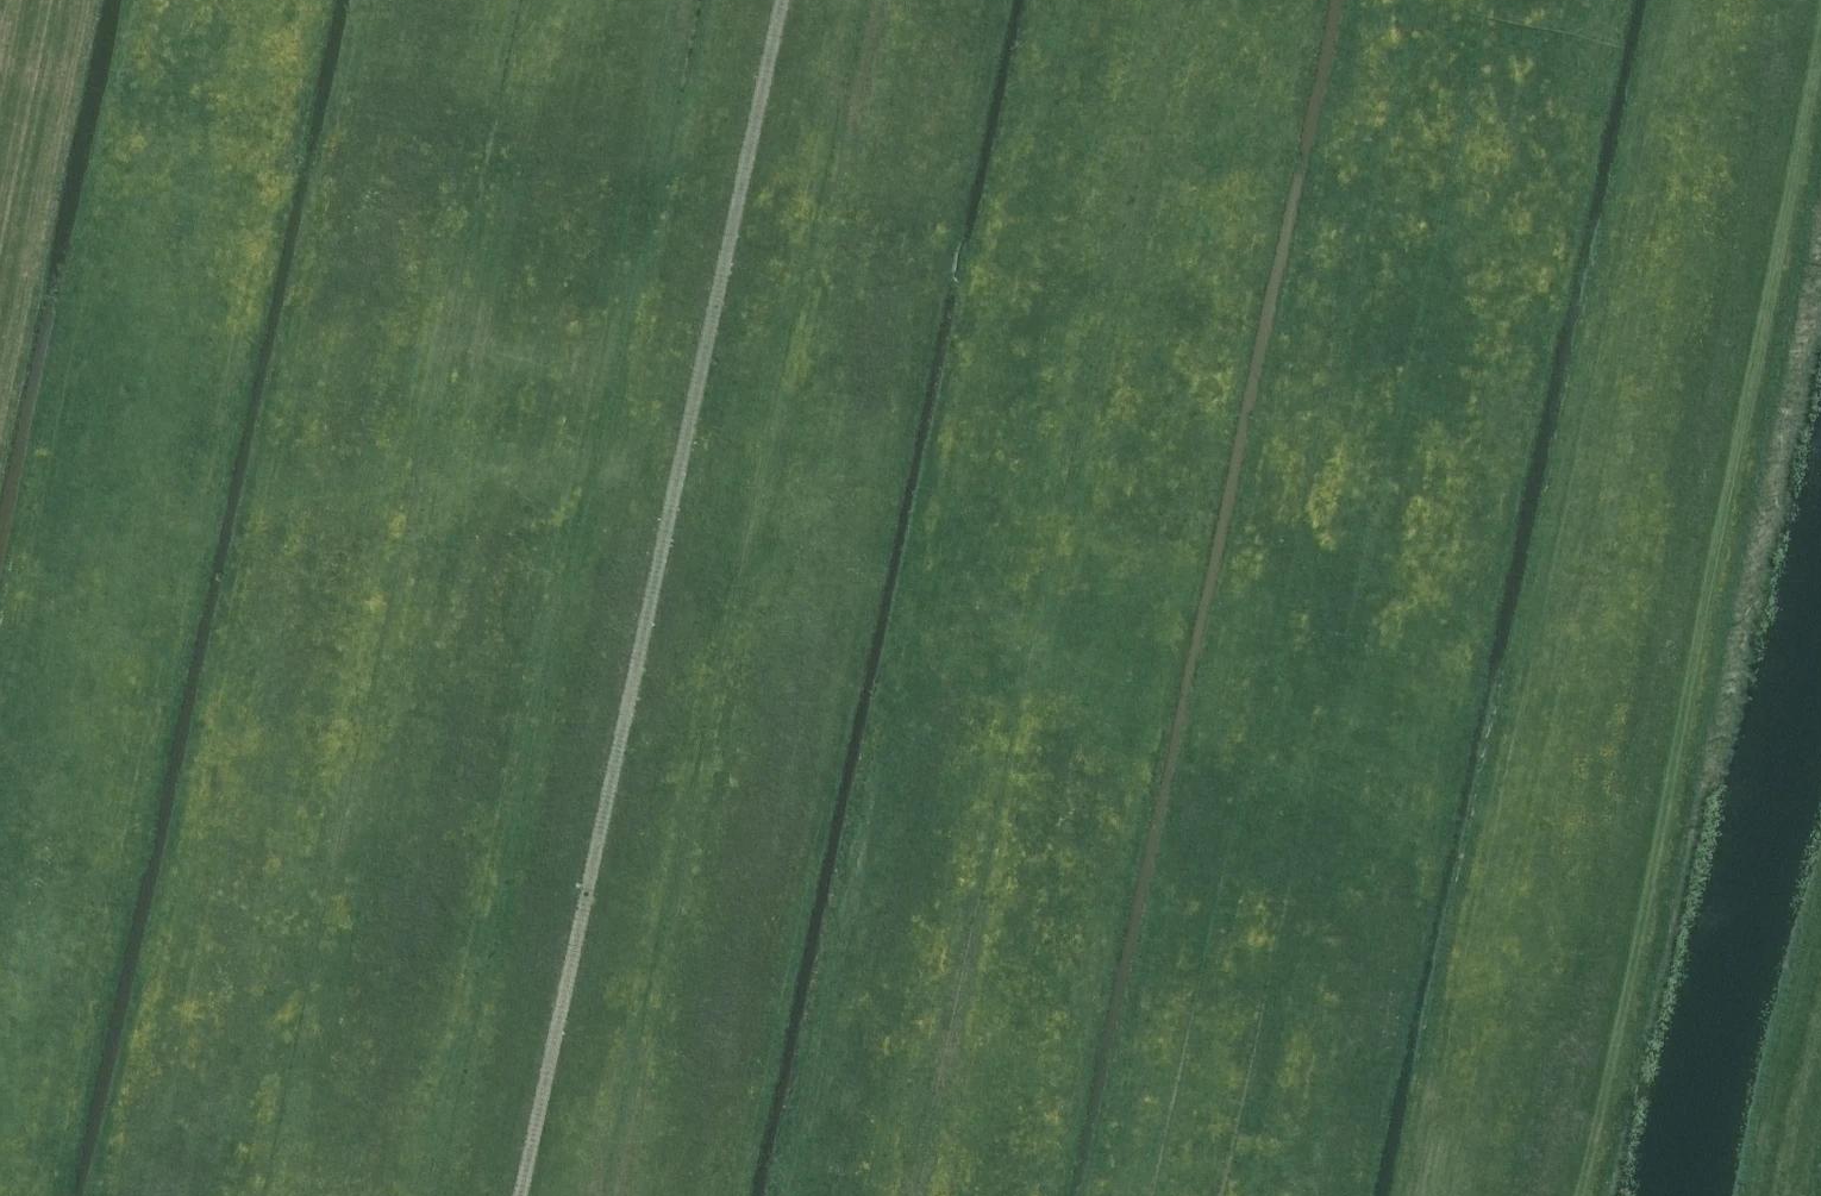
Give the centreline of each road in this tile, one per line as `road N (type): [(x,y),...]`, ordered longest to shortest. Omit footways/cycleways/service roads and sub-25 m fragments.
road 1 (track): [(518,1195),(781,0)]

